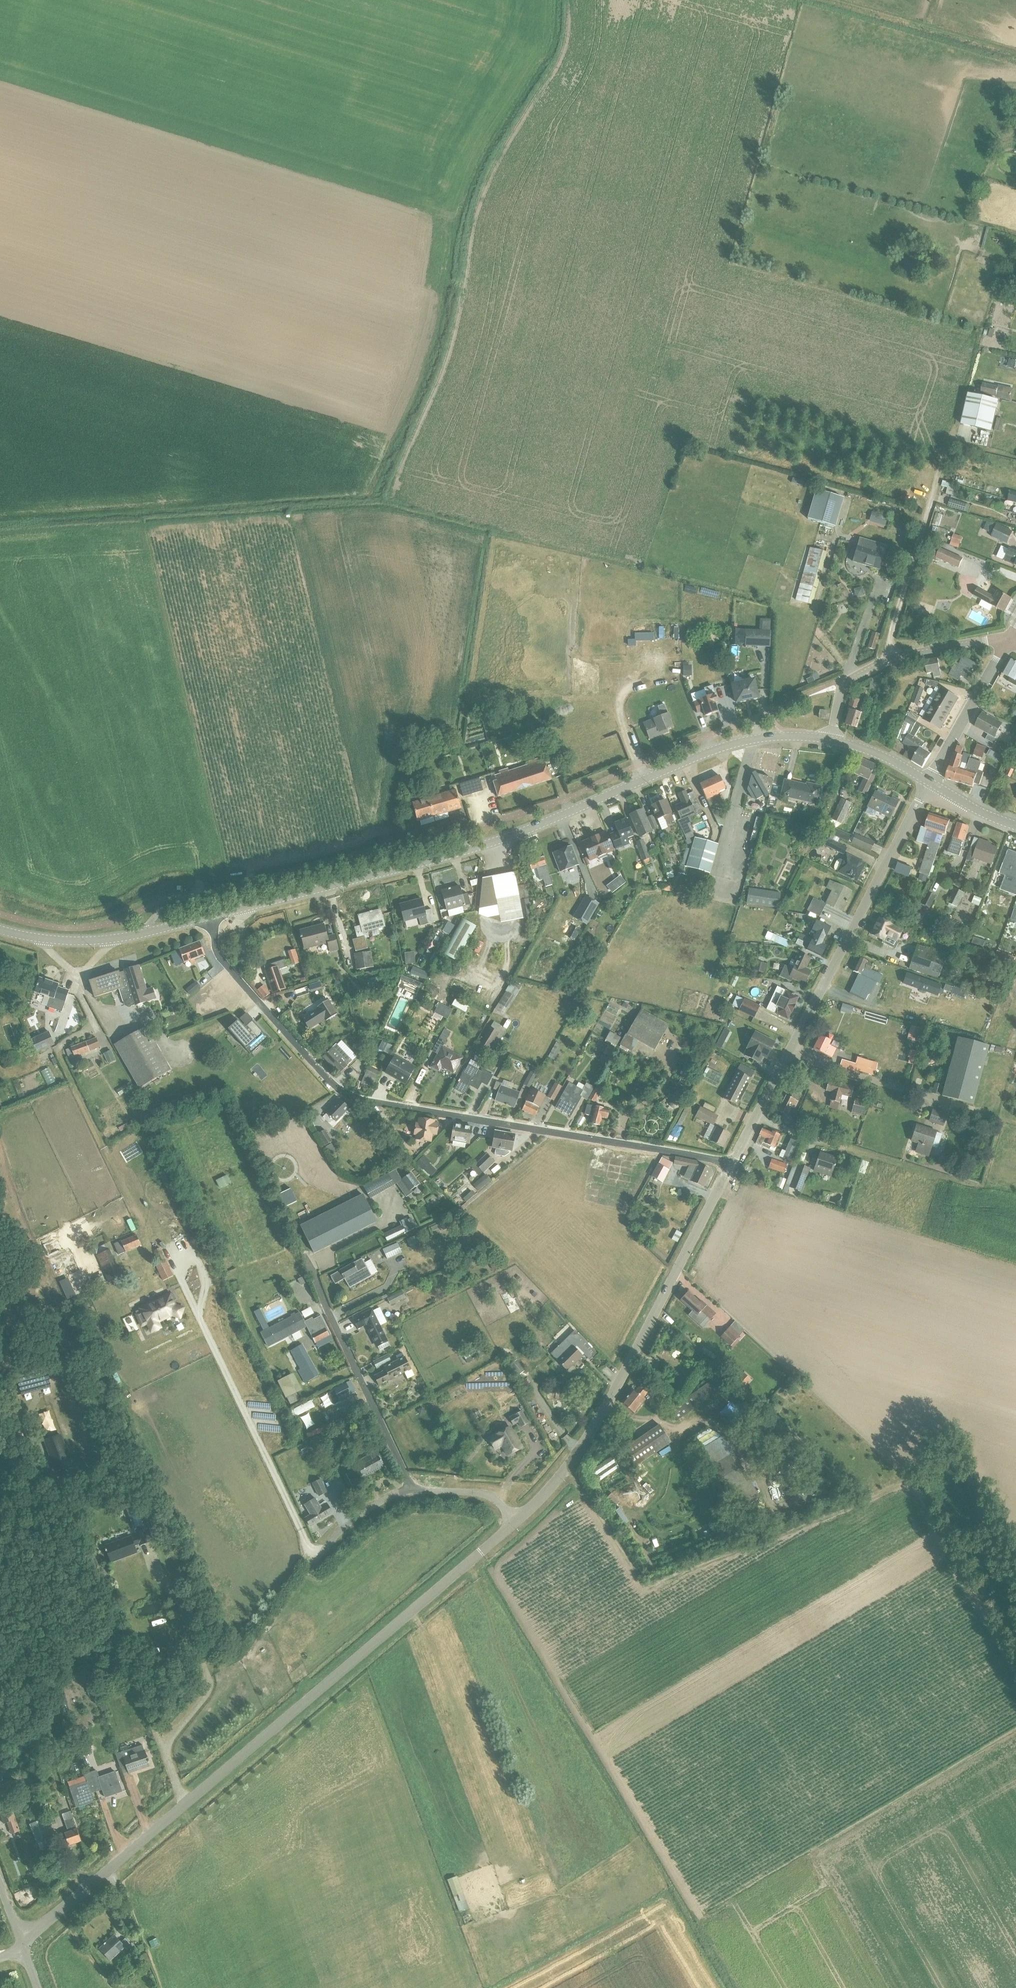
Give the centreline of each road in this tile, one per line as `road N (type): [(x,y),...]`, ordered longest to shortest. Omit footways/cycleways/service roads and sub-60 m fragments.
road 1 (unclassified): [(24,1949),(561,1477),(599,1420),(731,1166)]
road 2 (tertiary): [(833,741),(788,736),(730,745),(468,850),(210,917)]
road 3 (residential): [(731,1166),(346,1092),(218,954),(210,917)]
road 4 (residential): [(793,1054),(927,780)]
road 5 (track): [(898,657),(892,642),(956,427)]
road 6 (unclassified): [(1006,641),(898,657),(842,683),(833,741)]
road 7 (tertiary): [(210,917),(98,940),(0,930)]
road 8 (residential): [(927,780),(1006,641)]
road 9 (unclassified): [(943,1101),(793,1054)]

